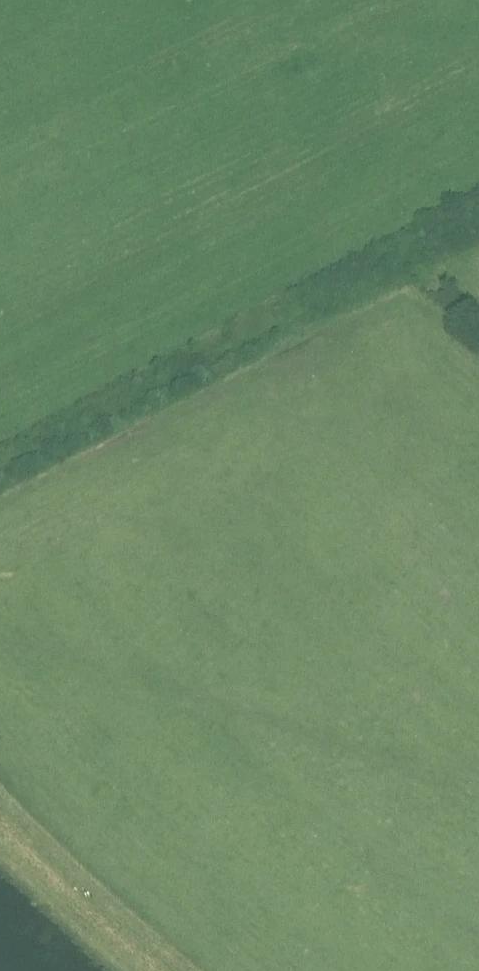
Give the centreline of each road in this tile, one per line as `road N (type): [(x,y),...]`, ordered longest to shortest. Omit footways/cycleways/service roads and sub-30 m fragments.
road 1 (track): [(141,970),(0,838)]

